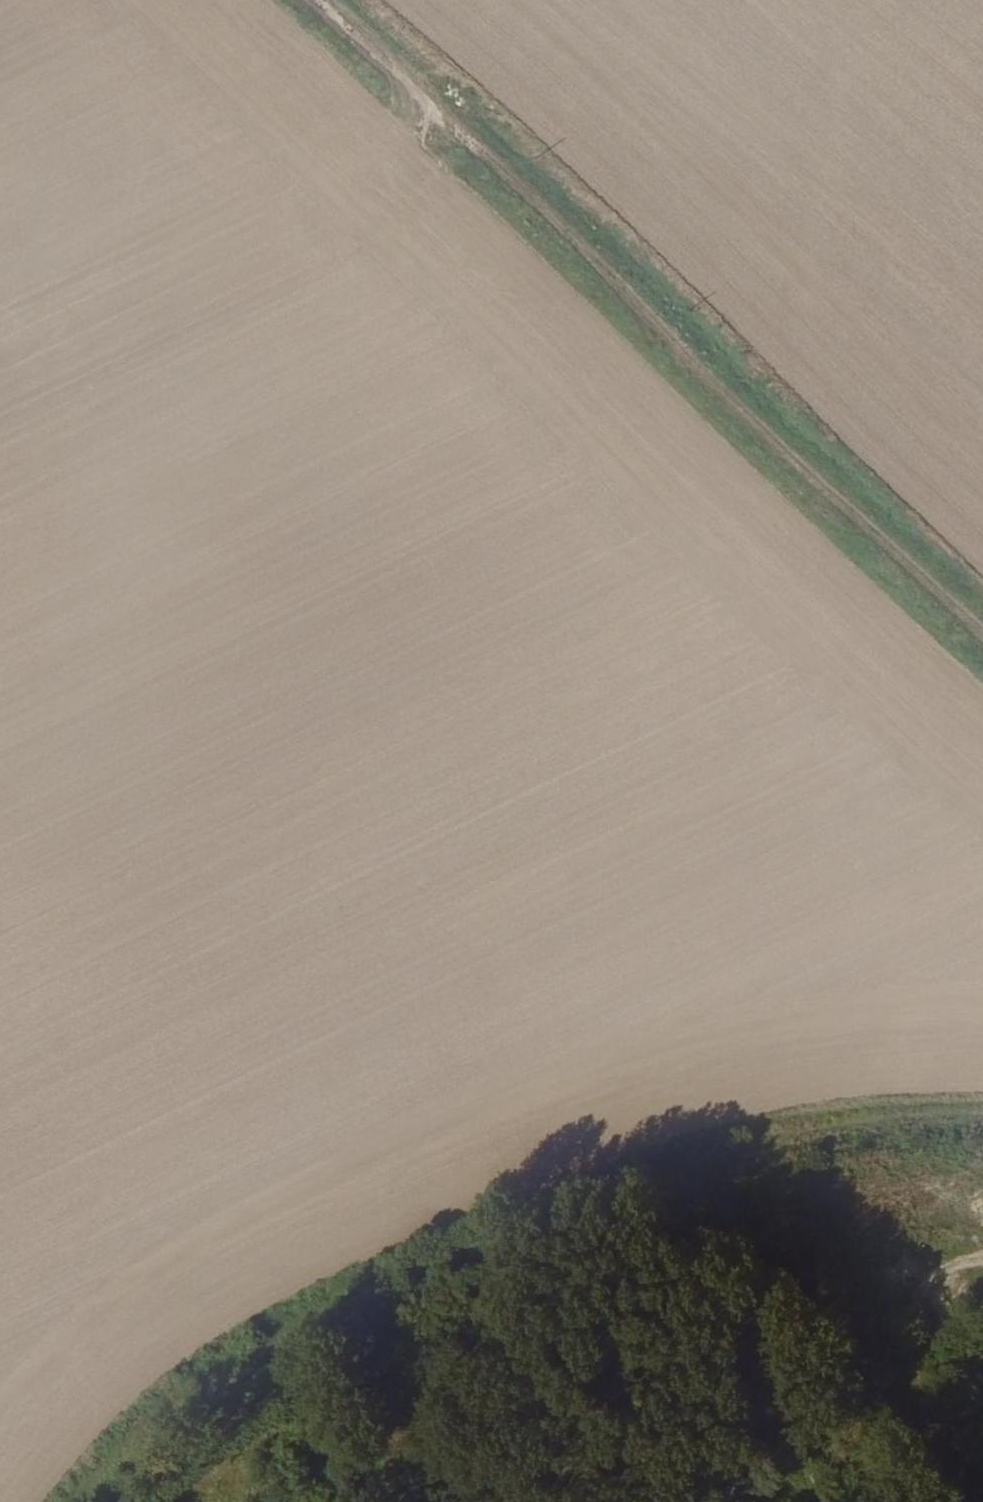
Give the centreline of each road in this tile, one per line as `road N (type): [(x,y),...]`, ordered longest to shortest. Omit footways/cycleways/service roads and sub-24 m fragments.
road 1 (track): [(78,1501),(170,1394),(273,1332),(525,1220),(664,1166),(832,1128),(982,1121)]
road 2 (track): [(314,0),(818,485),(982,631)]

